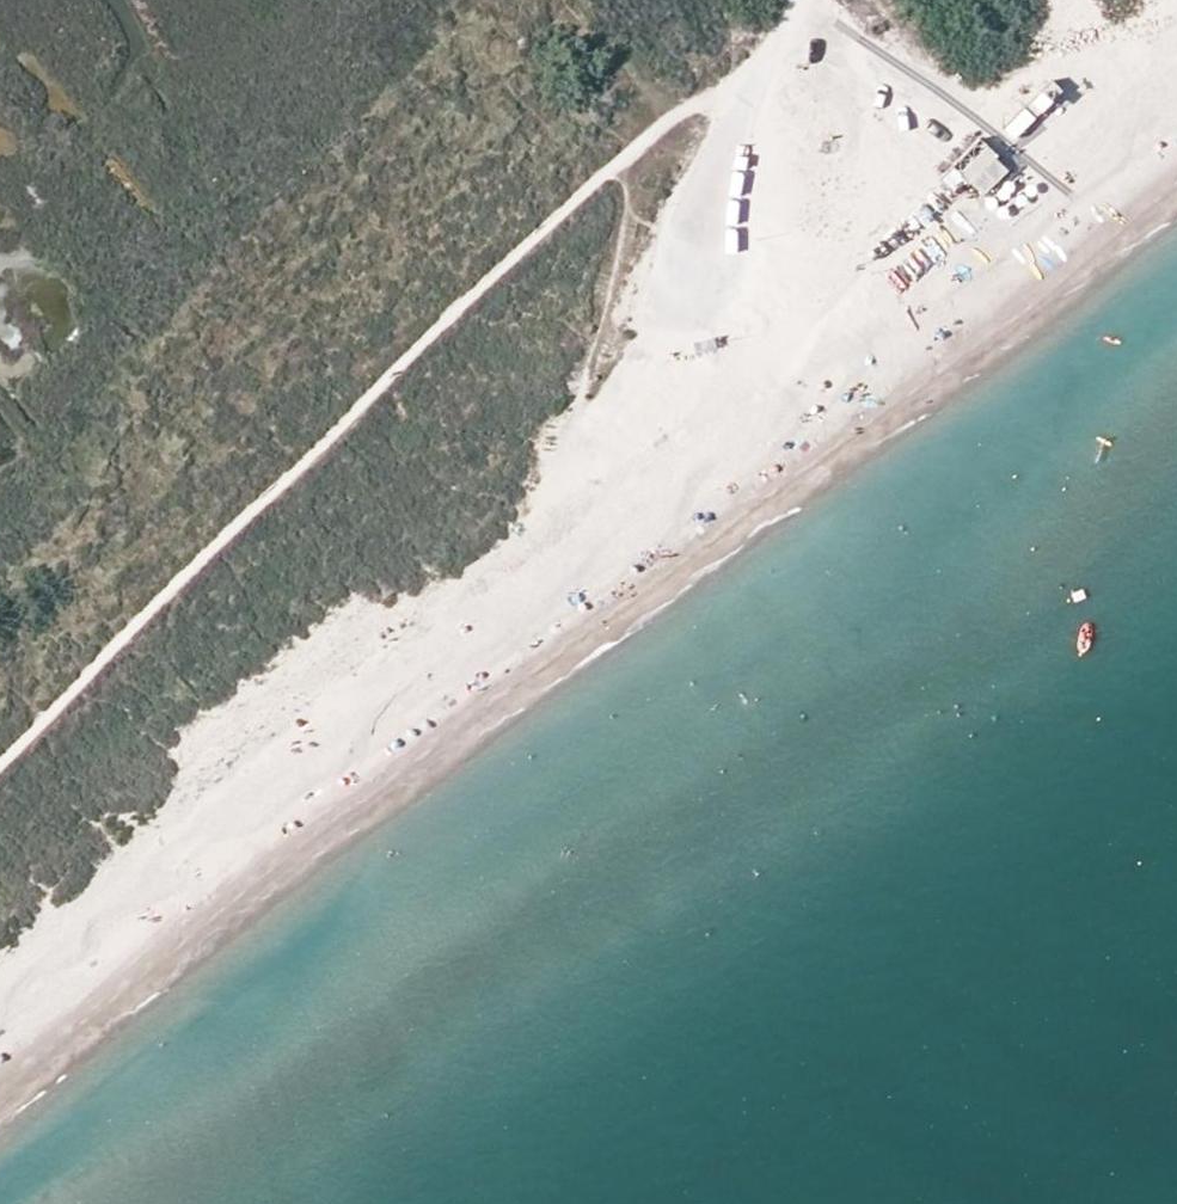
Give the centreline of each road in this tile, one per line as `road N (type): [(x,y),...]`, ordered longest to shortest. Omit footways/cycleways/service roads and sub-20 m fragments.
road 1 (track): [(742,100),(672,118),(626,158),(474,295),(0,764)]
road 2 (unclassified): [(718,151),(668,265),(671,296),(686,307),(715,299),(736,271),(726,209)]
road 3 (unclassified): [(798,0),(718,151)]

